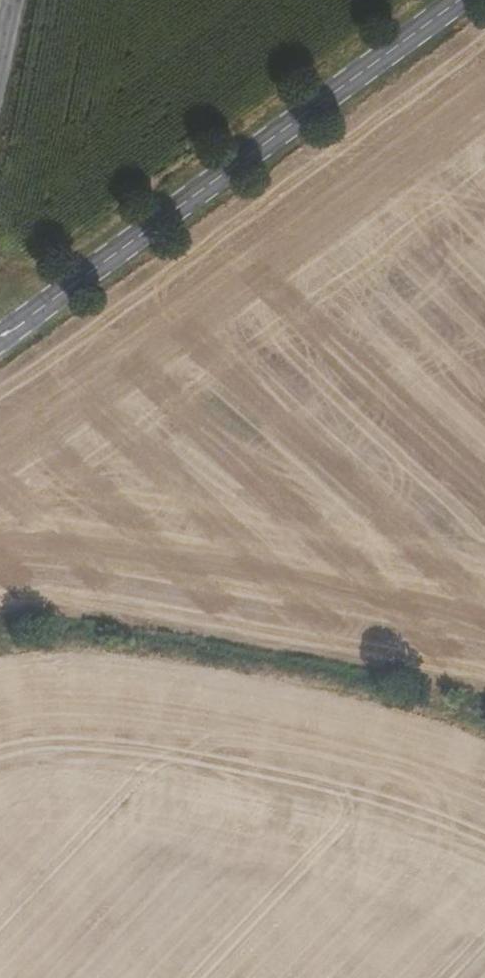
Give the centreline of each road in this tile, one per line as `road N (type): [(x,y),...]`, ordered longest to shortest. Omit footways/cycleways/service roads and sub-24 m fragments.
road 1 (tertiary): [(459,0),(0,337)]

